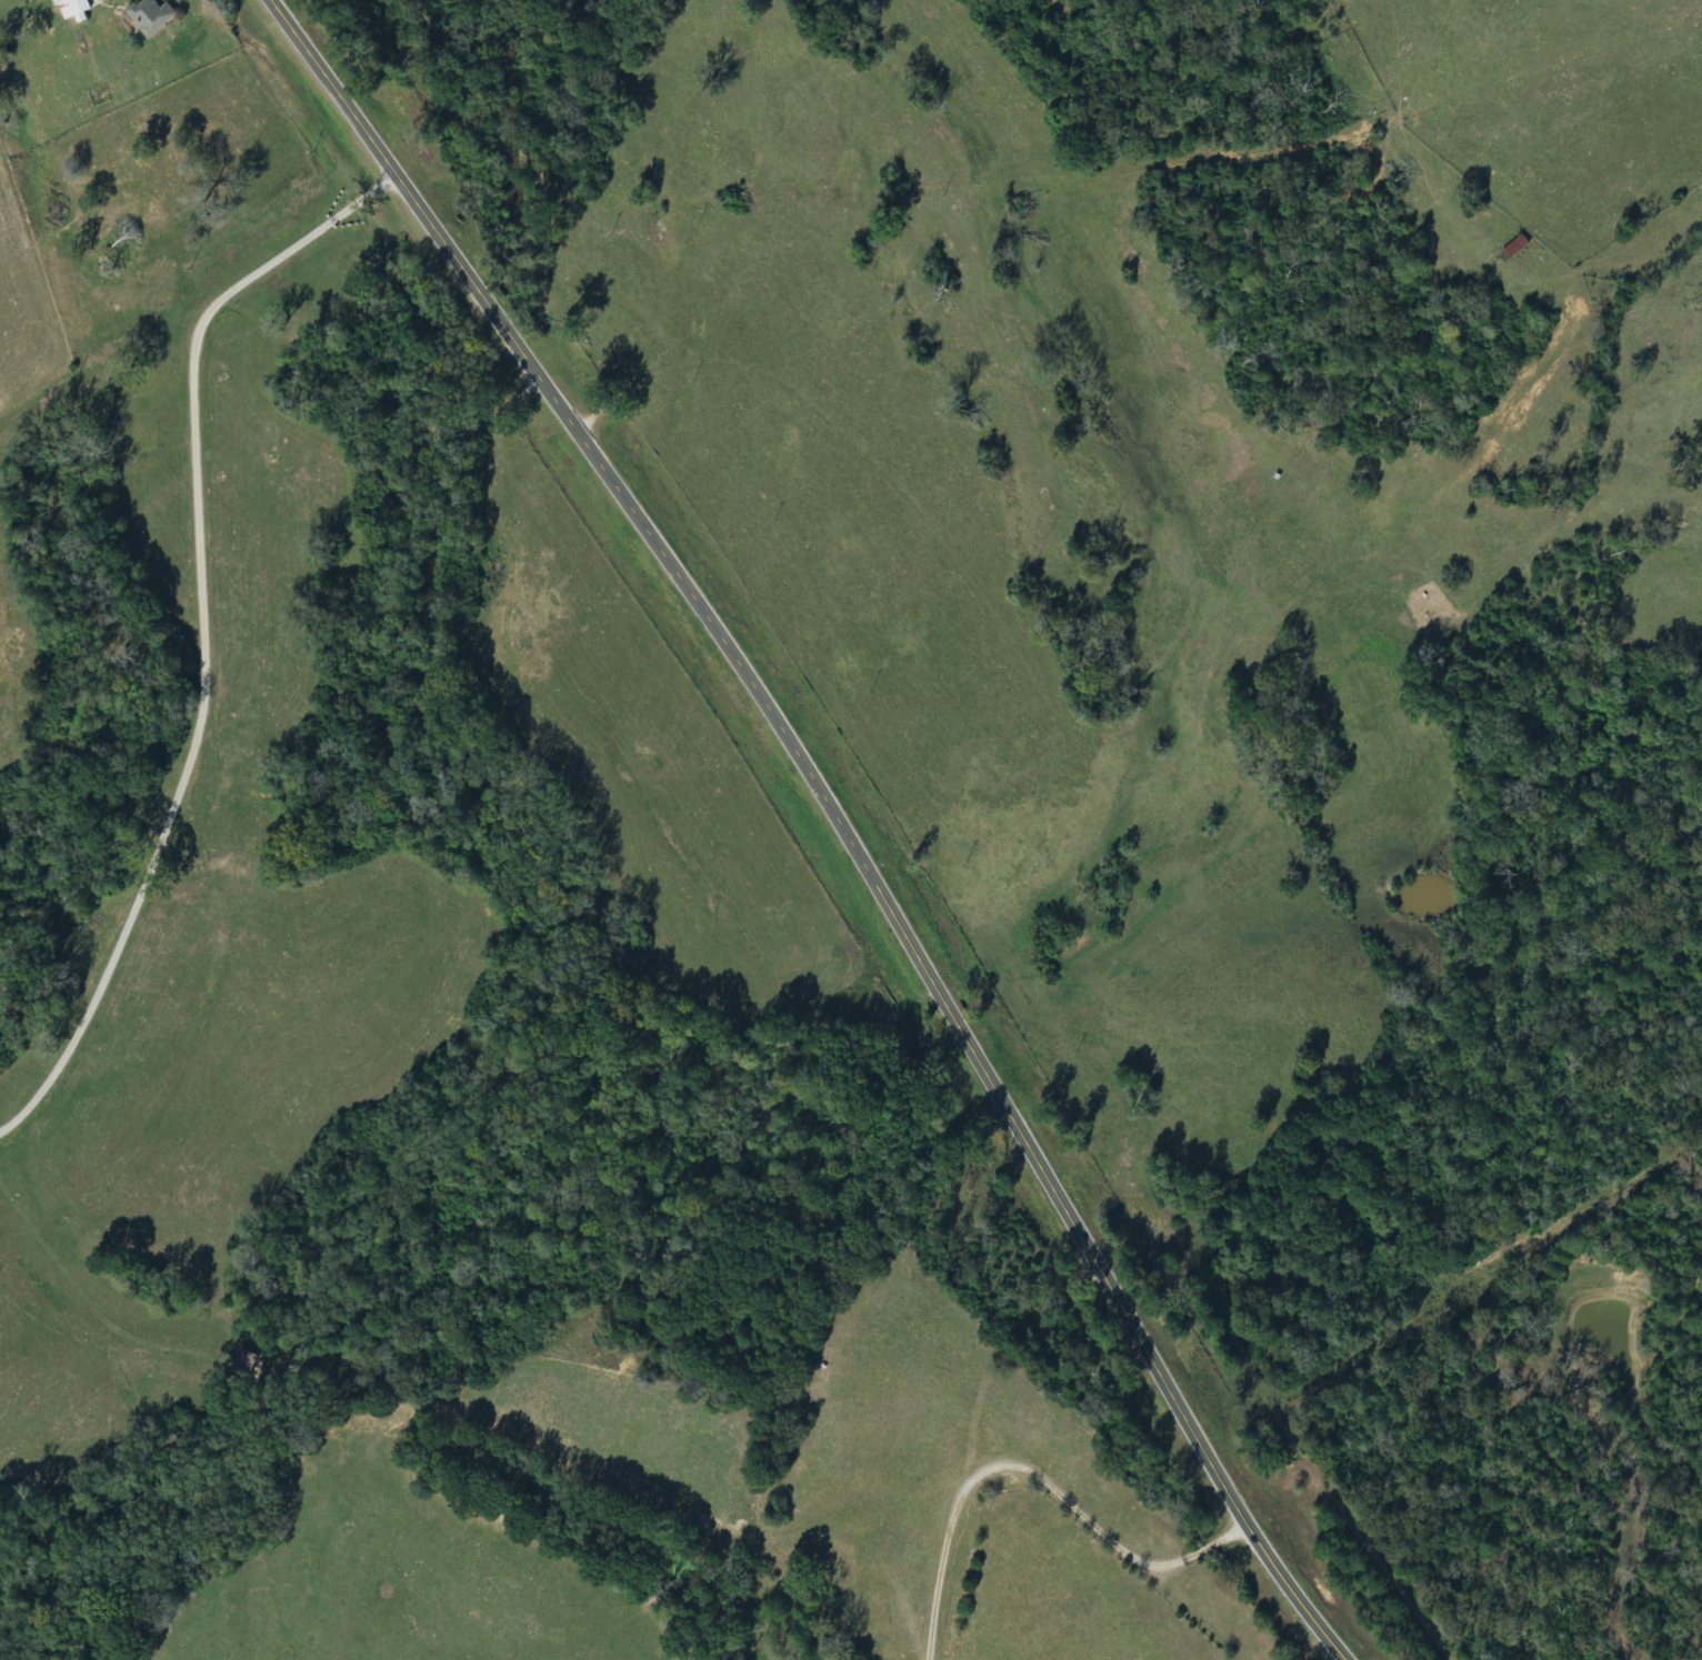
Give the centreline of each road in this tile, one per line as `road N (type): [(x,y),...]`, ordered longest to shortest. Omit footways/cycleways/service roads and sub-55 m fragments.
road 1 (secondary): [(1345,1659),(1245,1528),(1074,1223),(721,638),(271,0)]

